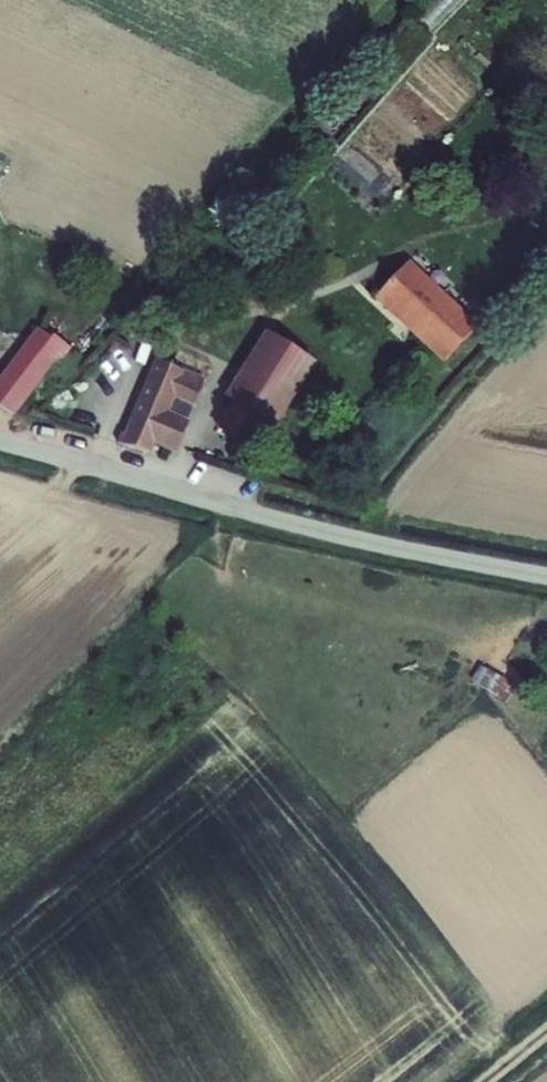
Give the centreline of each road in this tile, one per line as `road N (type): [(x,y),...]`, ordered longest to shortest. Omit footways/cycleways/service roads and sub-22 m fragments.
road 1 (unclassified): [(0,443),(313,528),(546,575)]

